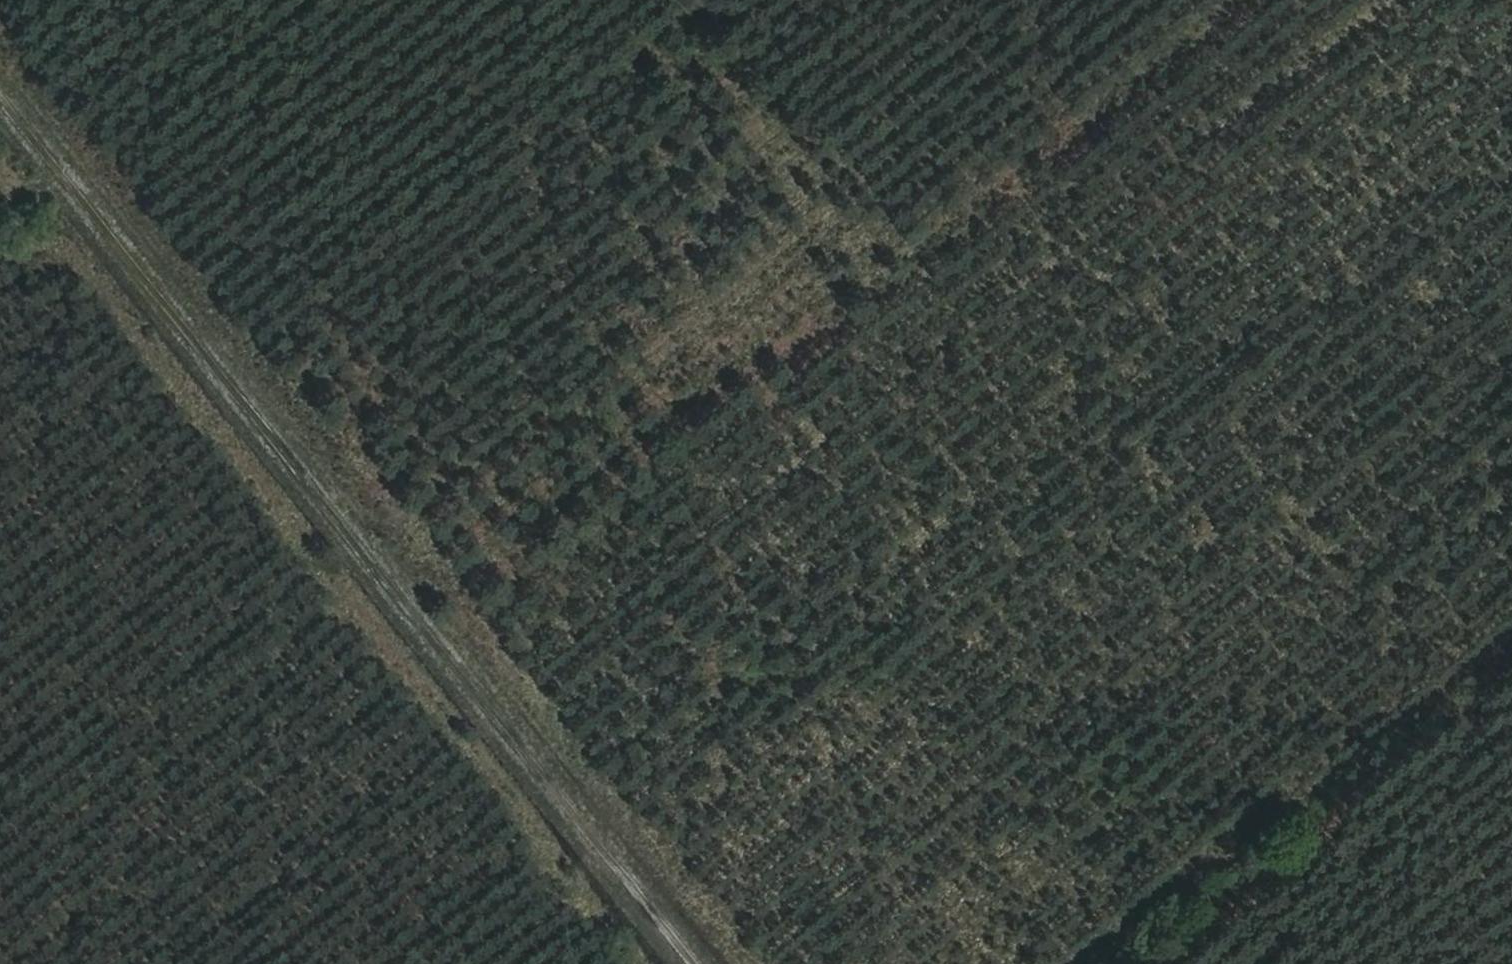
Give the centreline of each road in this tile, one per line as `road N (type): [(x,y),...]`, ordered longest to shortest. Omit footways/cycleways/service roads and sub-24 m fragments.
road 1 (track): [(0,85),(698,963)]

